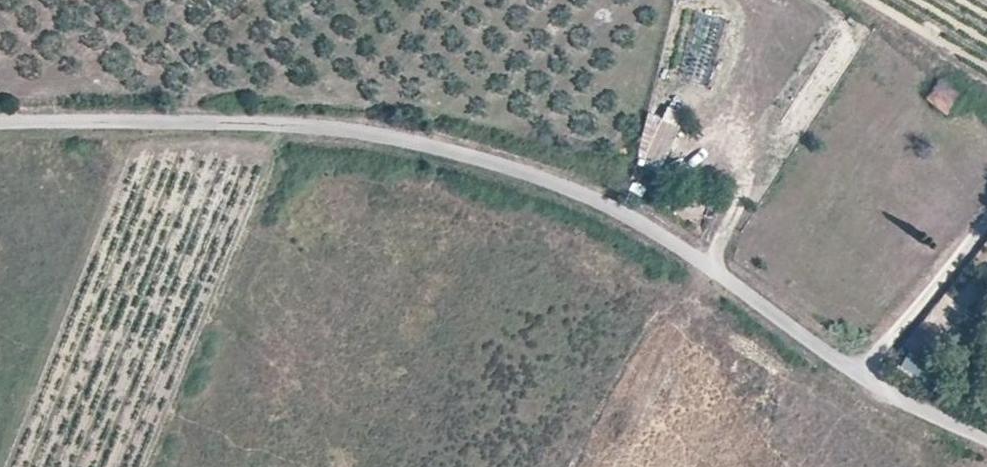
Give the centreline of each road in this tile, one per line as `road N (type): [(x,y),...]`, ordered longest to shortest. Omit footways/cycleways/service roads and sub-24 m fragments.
road 1 (unclassified): [(0,127),(293,128),(457,151),(597,197),(707,263),(846,367),(986,440)]
road 2 (track): [(986,225),(858,373)]

